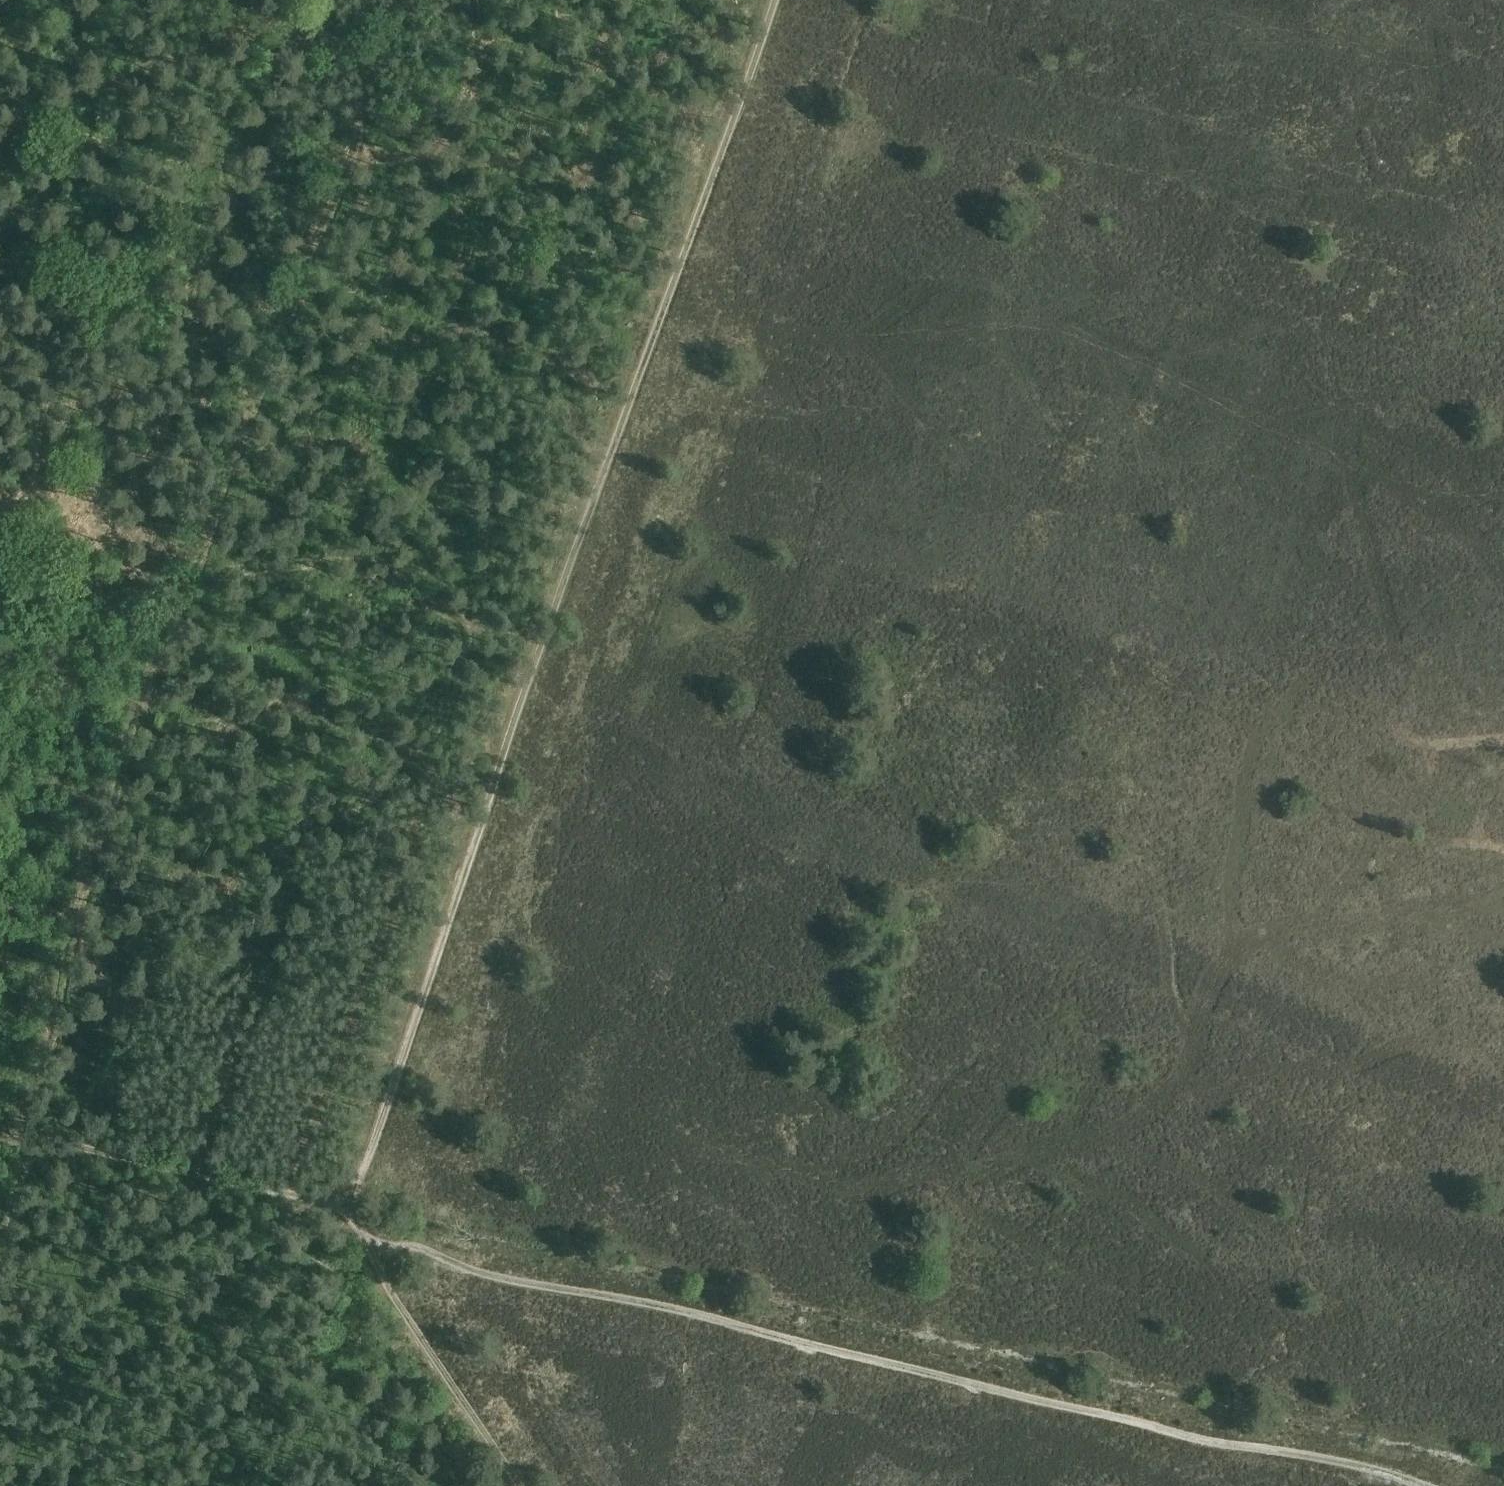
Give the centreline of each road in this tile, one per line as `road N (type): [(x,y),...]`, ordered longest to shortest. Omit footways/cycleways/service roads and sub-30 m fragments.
road 1 (track): [(771,0),(350,1208)]
road 2 (track): [(1420,1485),(659,1304),(366,1244)]
road 3 (track): [(350,1208),(0,1130)]
road 4 (track): [(350,1208),(381,1275),(526,1485)]

